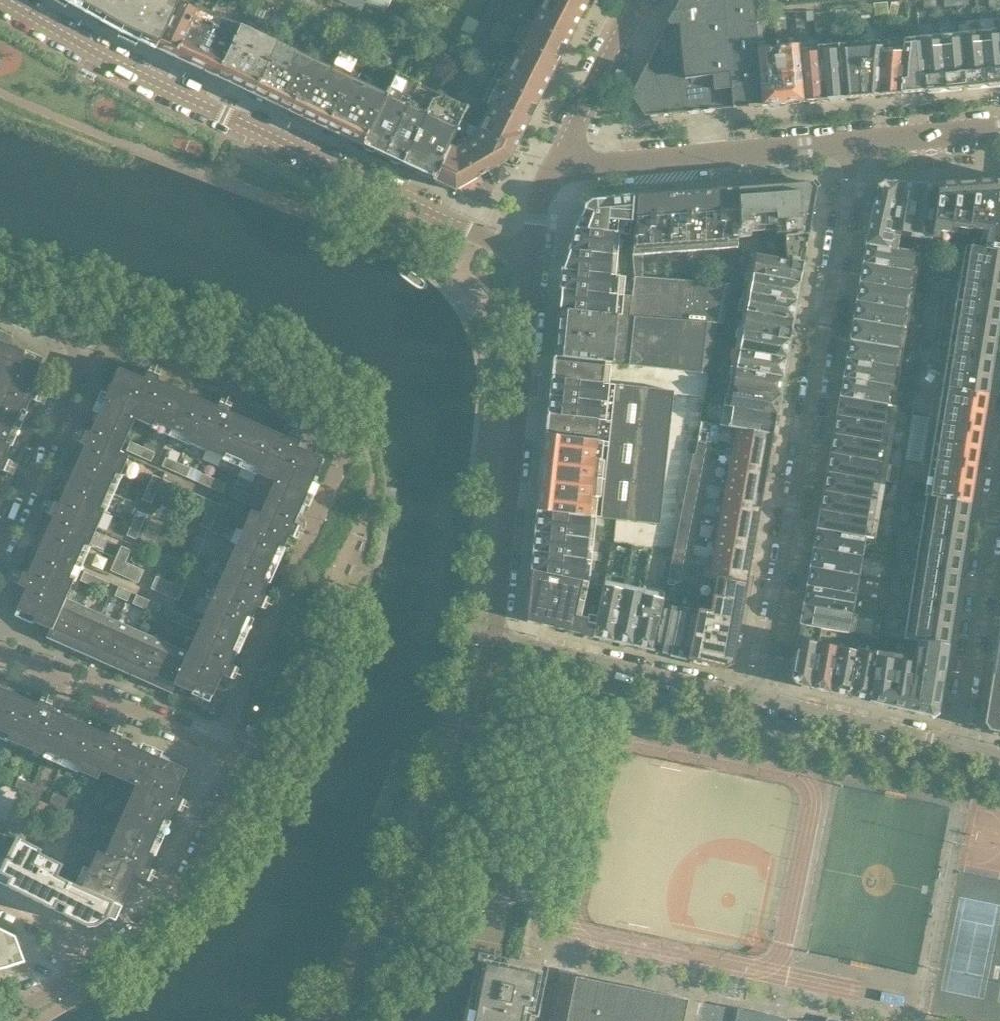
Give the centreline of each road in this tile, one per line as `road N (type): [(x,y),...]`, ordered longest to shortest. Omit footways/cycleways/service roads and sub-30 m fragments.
road 1 (residential): [(529,257),(107,60),(1,0)]
road 2 (residential): [(759,699),(856,144)]
road 3 (residential): [(100,954),(179,896),(236,769),(217,746),(0,650)]
road 4 (residential): [(334,1020),(403,907),(459,778),(492,635)]
road 5 (residential): [(492,635),(529,257)]
road 6 (residential): [(0,544),(90,344),(0,302)]
road 7 (residential): [(553,172),(856,144)]
road 8 (residential): [(492,635),(759,699)]
road 9 (residential): [(999,474),(958,745)]
road 10 (residential): [(759,699),(958,745)]
road 11 (residential): [(553,172),(637,0)]
road 12 (residential): [(856,144),(999,131)]

